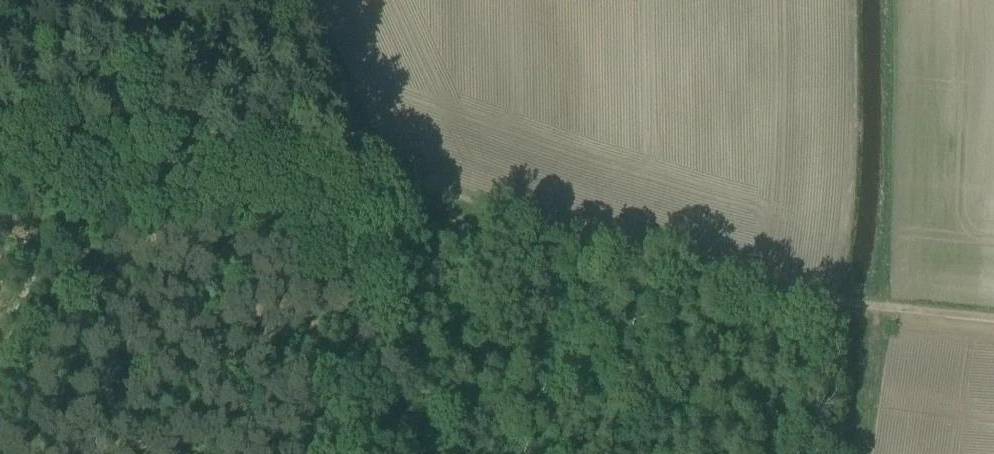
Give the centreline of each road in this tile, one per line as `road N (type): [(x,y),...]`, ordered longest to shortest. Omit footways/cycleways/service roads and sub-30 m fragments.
road 1 (track): [(47,156),(416,175),(832,297)]
road 2 (track): [(832,297),(940,323),(993,326)]
road 3 (track): [(0,291),(47,156)]

